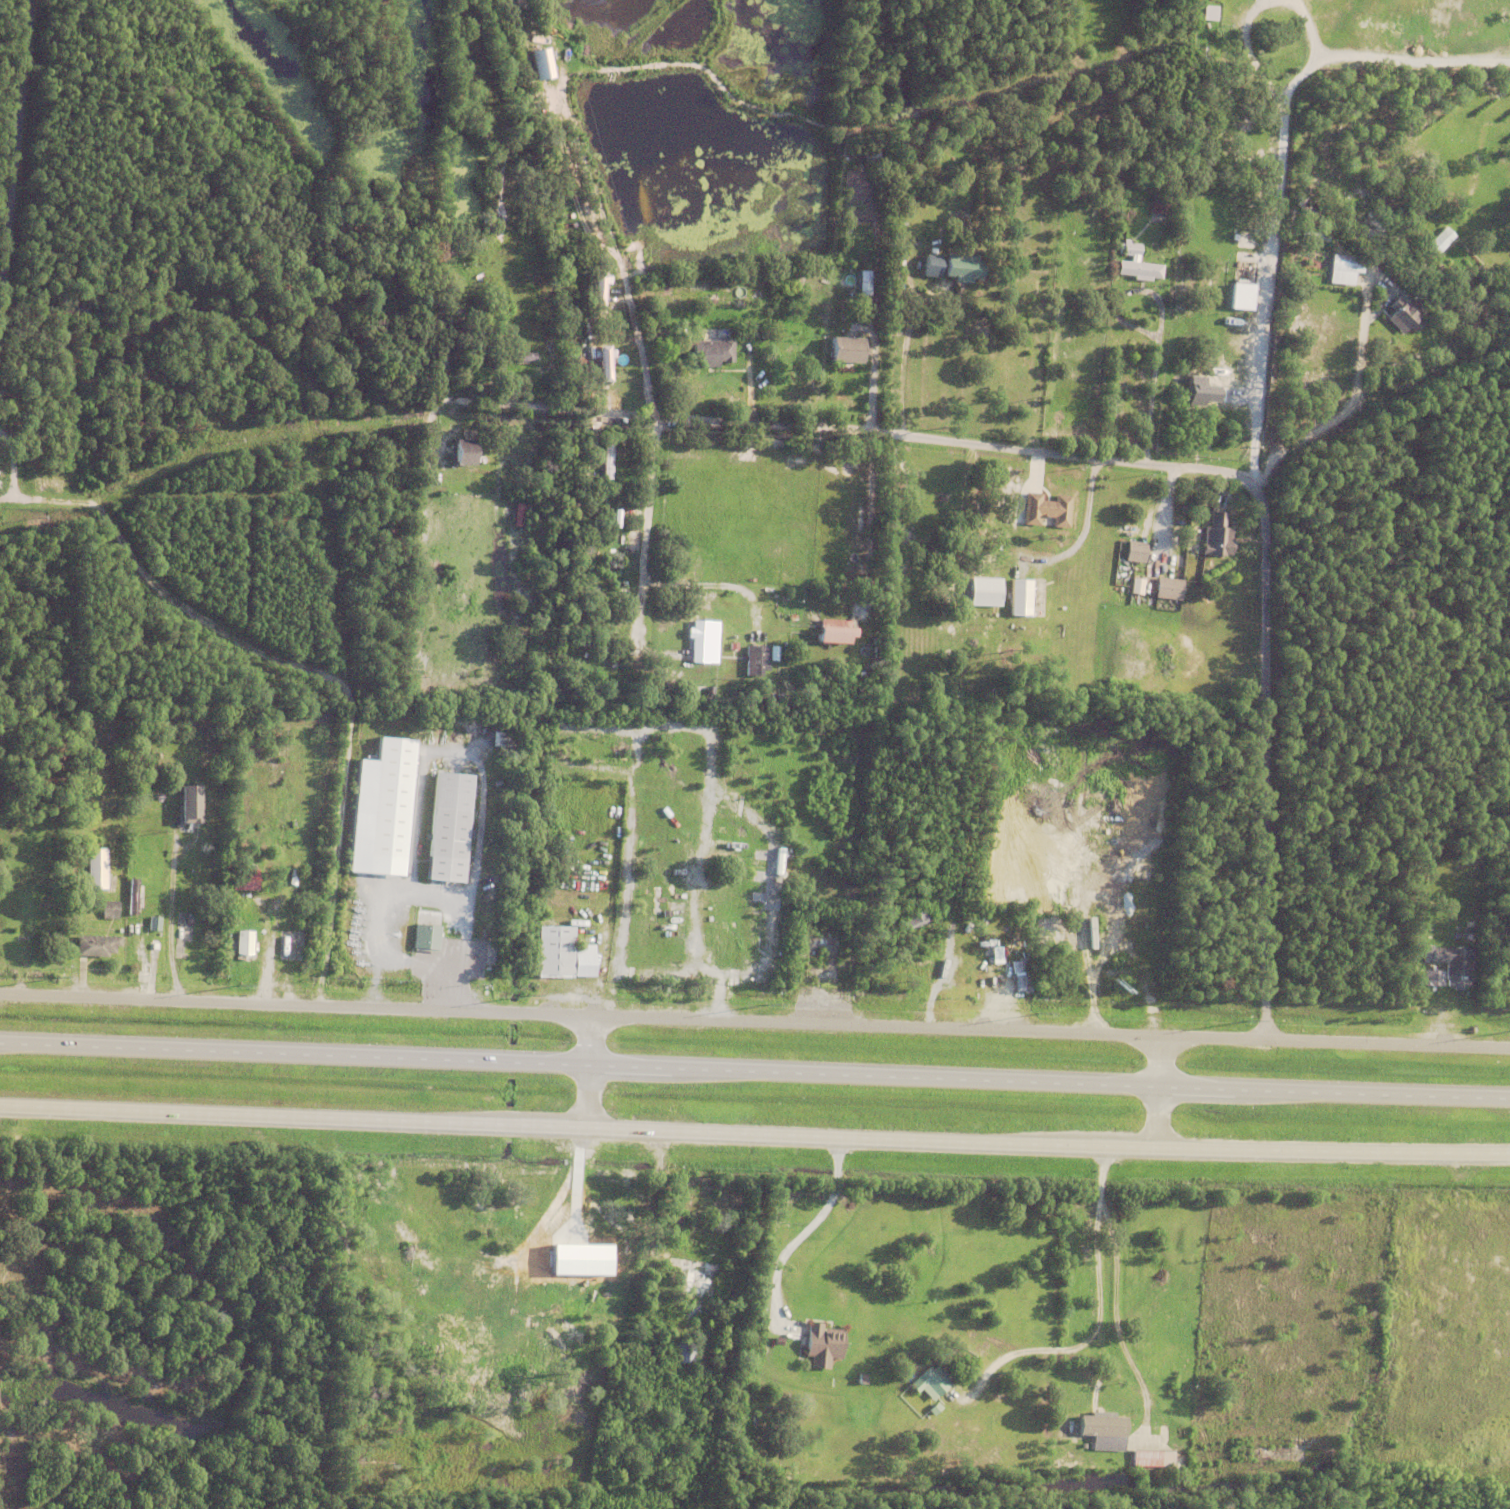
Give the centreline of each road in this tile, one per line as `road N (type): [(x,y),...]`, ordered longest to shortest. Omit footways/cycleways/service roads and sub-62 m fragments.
road 1 (primary): [(1509,1094),(0,1042)]
road 2 (primary): [(0,1109),(1509,1156)]
road 3 (residential): [(1265,1039),(1266,528),(1262,496),(1249,480),(844,429),(622,418),(480,396)]
road 4 (residential): [(1104,1149),(1114,1313),(1130,1362),(1176,1417),(1234,1429),(1311,1430),(1341,1410),(1371,1283),(1375,1182)]
road 5 (residential): [(639,654),(653,418),(646,366),(579,208),(549,99)]
road 6 (residential): [(661,1133),(629,1305),(614,1318),(537,1324),(515,1310),(515,1285),(527,1245),(574,1175),(578,1129)]
road 7 (residential): [(6,285),(318,257),(332,270),(338,319)]
road 8 (residential): [(0,330),(34,0)]
road 9 (residential): [(1146,1425),(1143,1400),(1101,1348),(1102,1200)]
road 10 (residential): [(12,1109),(0,1323)]
road 11 (residential): [(495,1259),(542,1262),(577,1232),(587,1205),(574,1175)]

